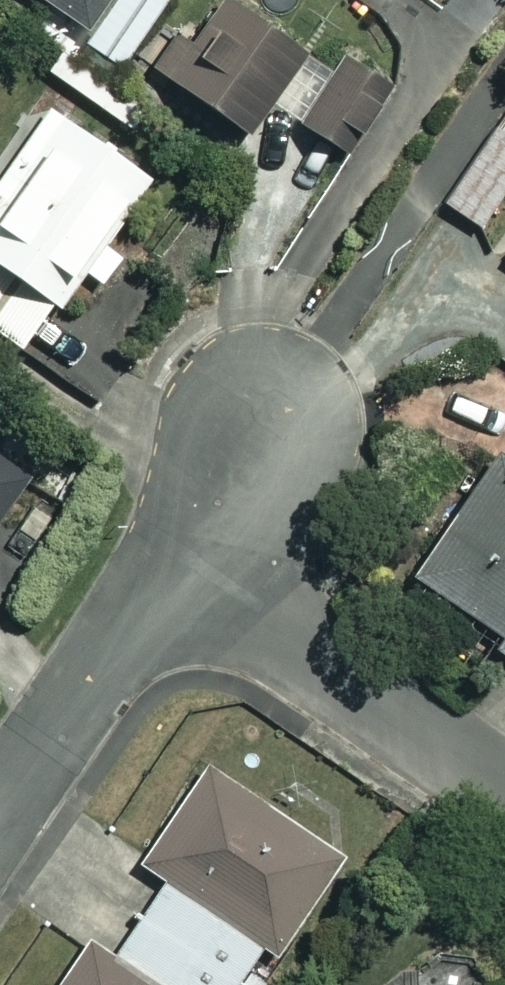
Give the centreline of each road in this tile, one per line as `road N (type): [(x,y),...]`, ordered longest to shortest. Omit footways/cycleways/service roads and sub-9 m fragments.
road 1 (residential): [(504,793),(175,567)]
road 2 (residential): [(175,567),(0,824)]
road 3 (residential): [(274,411),(175,567)]

